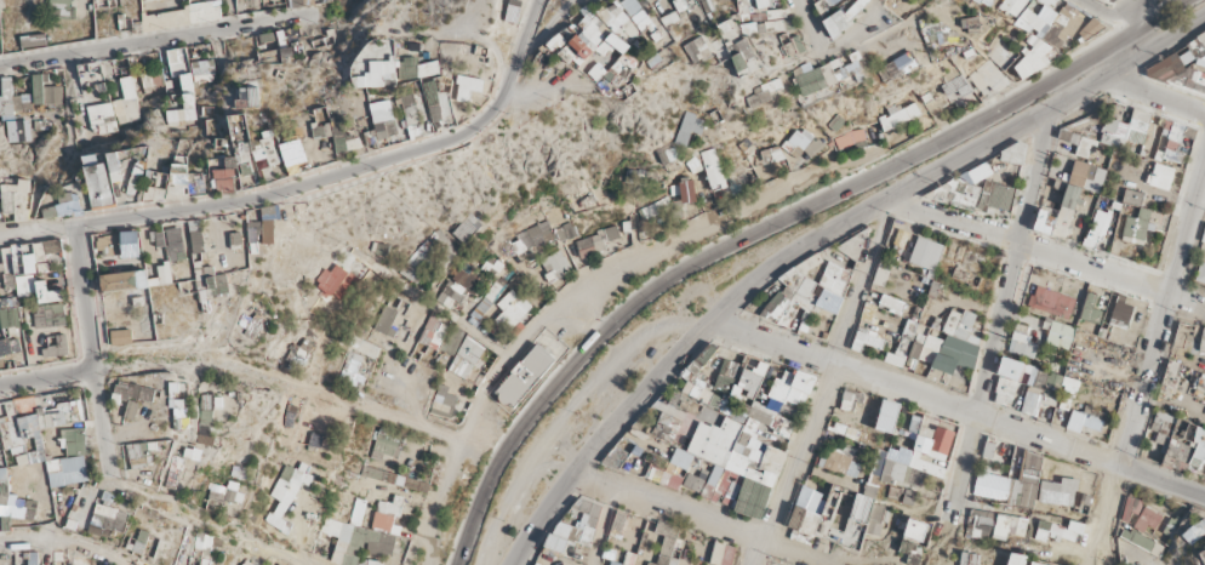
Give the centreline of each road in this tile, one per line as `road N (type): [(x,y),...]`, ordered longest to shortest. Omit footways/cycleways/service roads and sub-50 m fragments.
road 1 (primary): [(1188,0),(977,126),(732,249),(615,325),(501,461),(461,564)]
road 2 (primary): [(513,564),(652,382),(770,275),(1204,15)]

